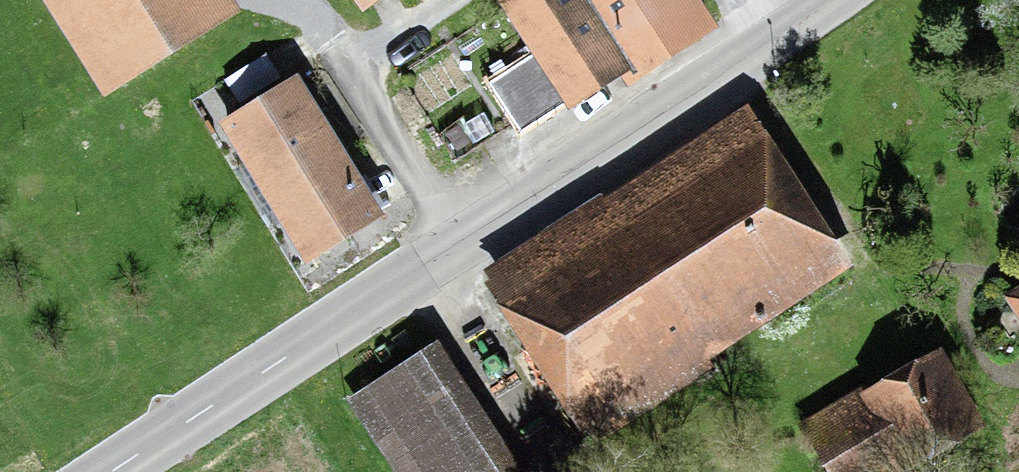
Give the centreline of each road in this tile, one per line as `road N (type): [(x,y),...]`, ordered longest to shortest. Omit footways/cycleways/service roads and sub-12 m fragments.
road 1 (tertiary): [(110,471),(828,0)]

